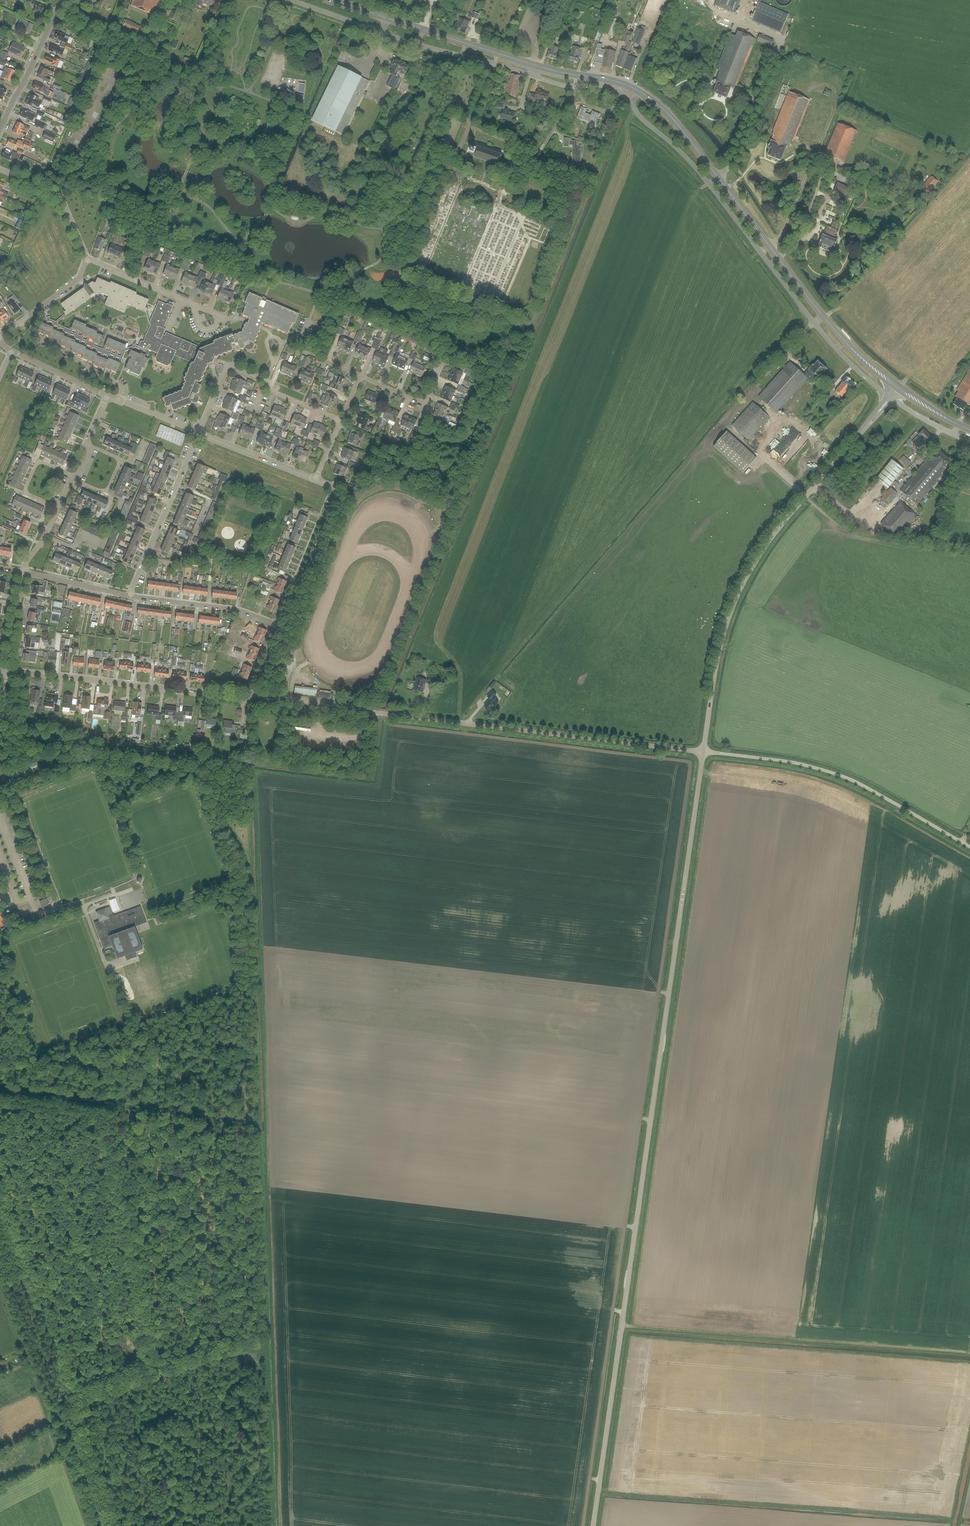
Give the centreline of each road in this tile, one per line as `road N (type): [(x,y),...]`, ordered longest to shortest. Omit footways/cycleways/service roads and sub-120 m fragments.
road 1 (unclassified): [(594,1525),(703,751)]
road 2 (unclassified): [(703,751),(252,698)]
road 3 (unclassified): [(703,751),(719,635),(745,572),(890,397)]
road 4 (secondary): [(899,388),(832,327),(695,147),(641,92)]
road 5 (residential): [(630,103),(714,188),(814,324),(890,397)]
road 6 (residential): [(296,0),(419,45),(622,94)]
road 7 (secondary): [(628,86),(558,72),(332,0)]
road 8 (unclassified): [(969,847),(844,777),(703,751)]
road 9 (unclassified): [(252,698),(7,672)]
road 10 (residential): [(129,596),(199,432)]
road 11 (residential): [(280,626),(340,490),(316,479)]
road 12 (residential): [(280,626),(236,610),(129,596)]
road 13 (unclassified): [(84,907),(35,911),(0,815)]
road 14 (residential): [(0,130),(66,0)]
road 15 (residential): [(88,259),(58,193),(0,170)]
road 16 (residential): [(118,399),(118,385),(19,323)]
road 17 (residential): [(316,479),(199,432)]

